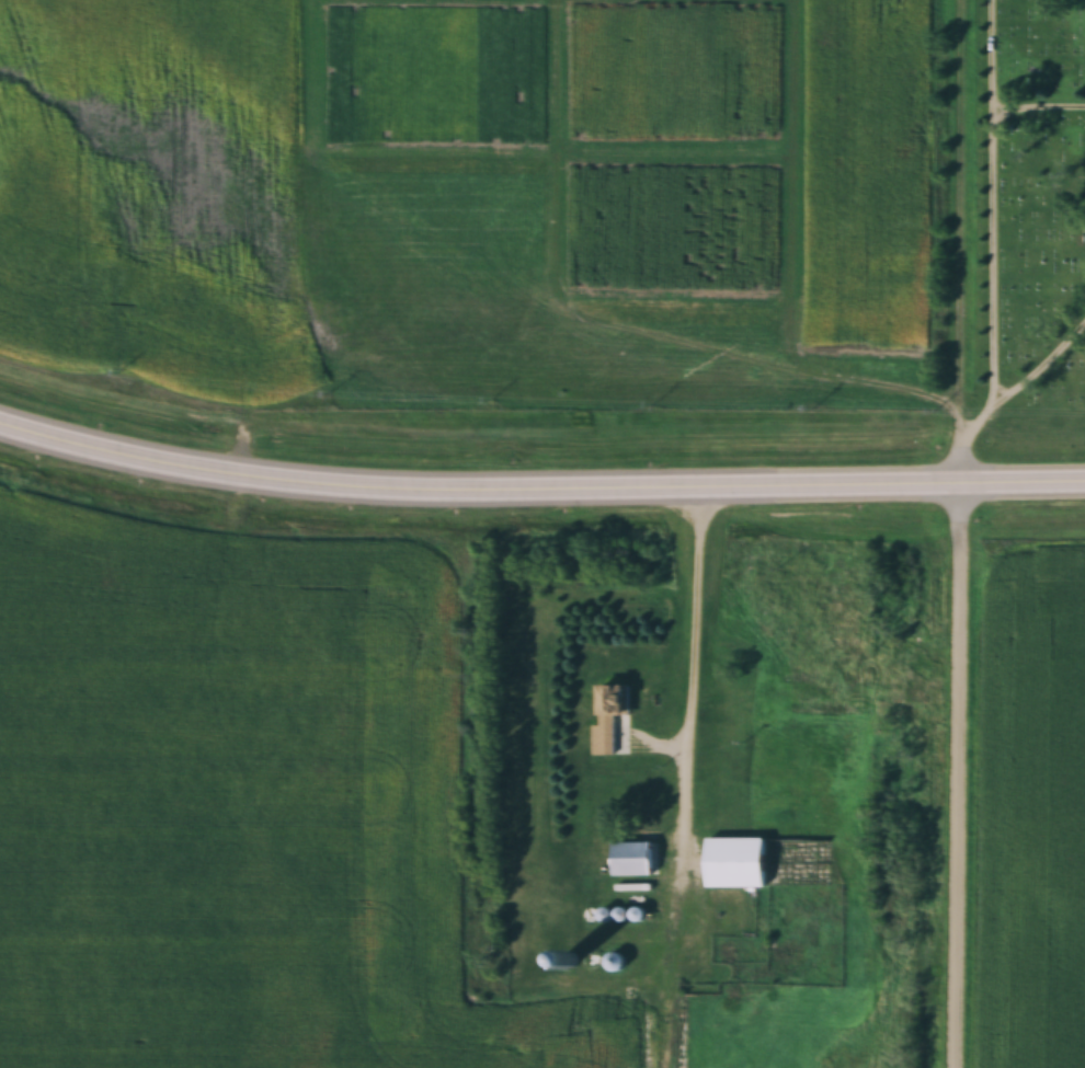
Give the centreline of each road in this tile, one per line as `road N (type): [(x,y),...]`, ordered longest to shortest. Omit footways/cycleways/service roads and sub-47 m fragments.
road 1 (primary): [(1084,482),(487,501),(350,496),(159,473),(0,434)]
road 2 (residential): [(957,1067),(964,0)]

